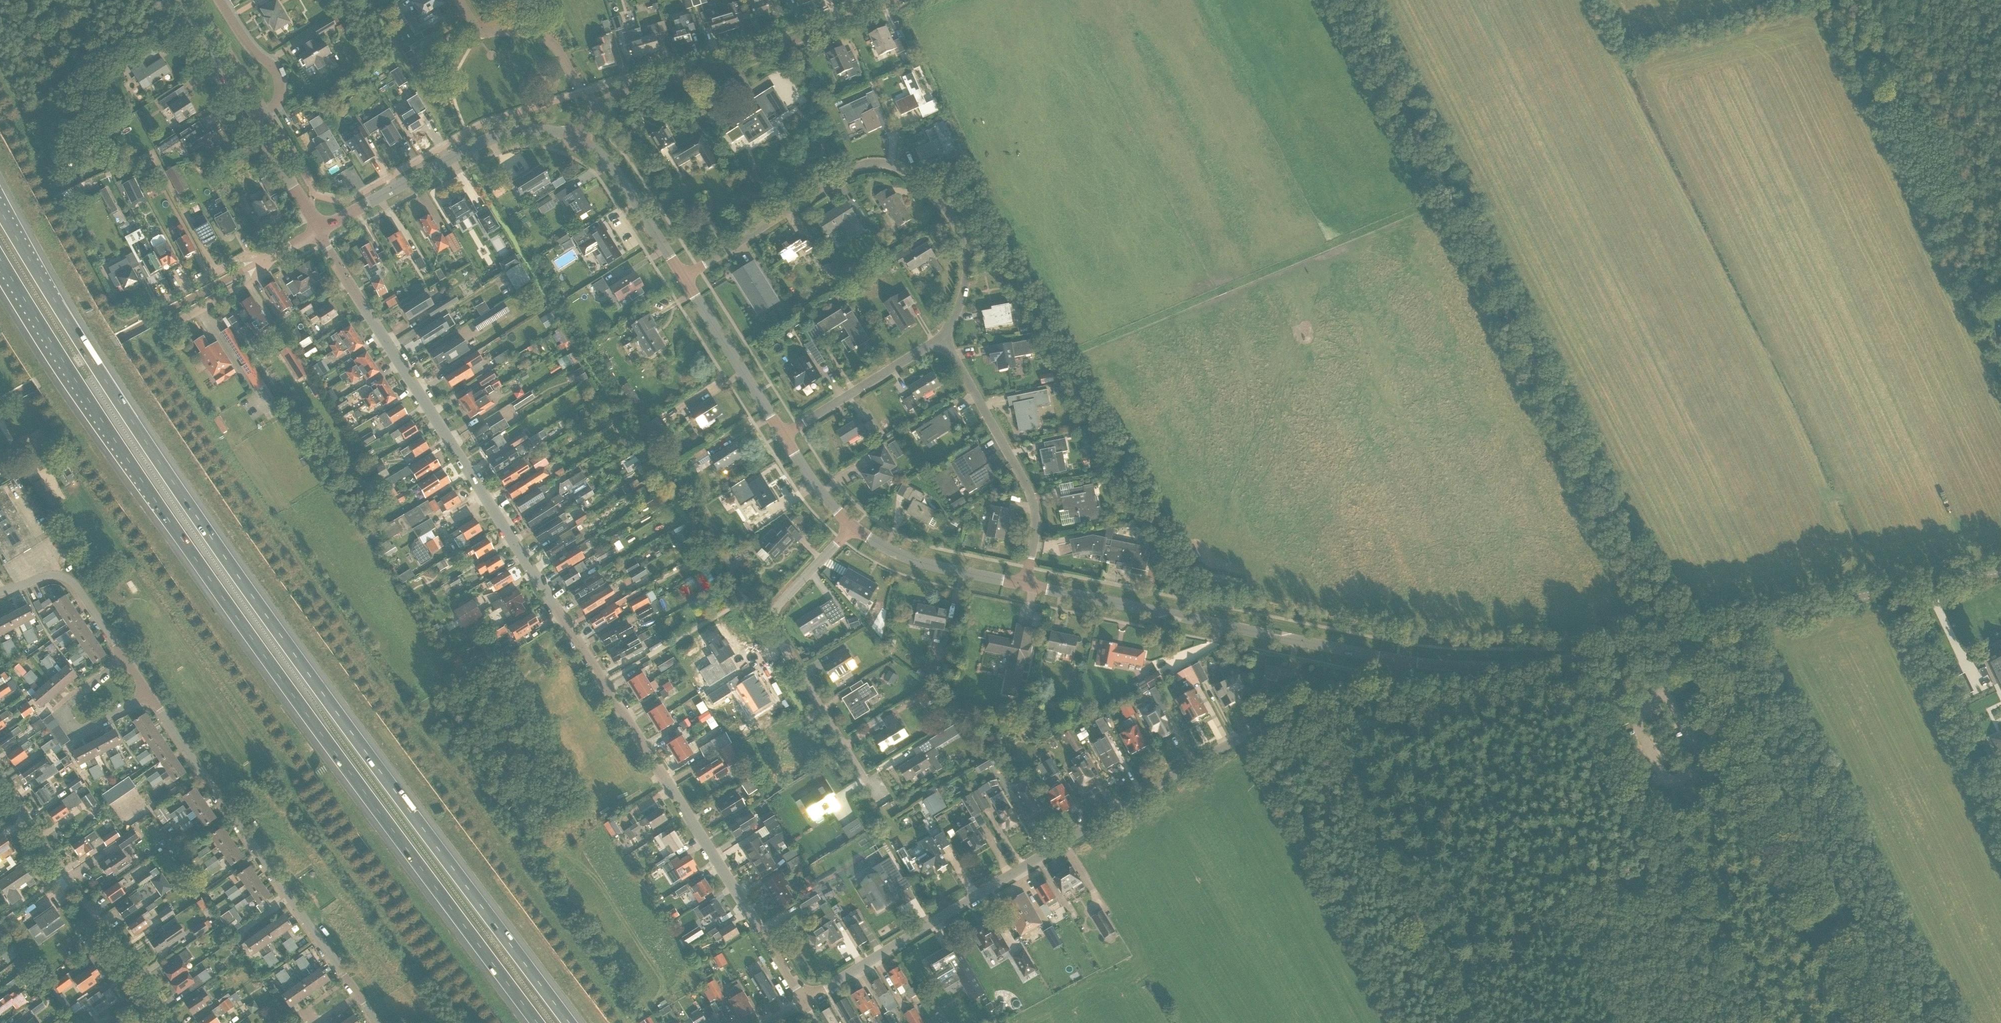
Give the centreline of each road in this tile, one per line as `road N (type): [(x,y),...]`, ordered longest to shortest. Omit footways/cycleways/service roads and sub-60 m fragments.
road 1 (motorway): [(570,1022),(194,516),(0,209)]
road 2 (motorway): [(0,259),(159,505),(539,1022)]
road 3 (unclassified): [(804,1001),(320,231)]
road 4 (track): [(1673,637),(1351,0)]
road 5 (unclassified): [(1398,662),(1388,696),(1242,739),(804,1001)]
road 6 (unclassified): [(1398,662),(1569,658),(1899,583),(2000,569)]
road 7 (residential): [(683,278),(844,174),(887,165),(938,201),(964,241),(965,288),(942,338)]
road 8 (residential): [(375,1022),(148,698)]
road 9 (unclassified): [(1026,585),(1398,662)]
road 10 (unclassified): [(883,812),(767,618),(854,526)]
road 11 (unclassified): [(598,107),(893,0)]
road 12 (residential): [(170,1022),(0,781)]
road 13 (unclassified): [(320,231),(494,137),(540,130),(578,137)]
road 14 (residential): [(1026,585),(1039,514),(1032,485),(942,338)]
road 15 (track): [(1758,808),(1868,1022)]
road 16 (unclassified): [(148,698),(77,733),(60,708),(123,659)]
road 17 (residential): [(459,0),(483,32),(530,34),(553,45),(598,107)]
road 18 (unclassified): [(683,278),(784,437)]
road 19 (residential): [(942,338),(784,437)]
road 20 (unclassified): [(854,526),(909,558),(1026,585)]
road 21 (unclassified): [(578,137),(613,169),(683,278)]
road 22 (residential): [(123,659),(68,578),(49,576),(0,594)]
road 23 (track): [(1685,663),(1758,808)]
road 24 (residential): [(254,127),(278,99),(278,76),(218,0)]
road 25 (residential): [(260,260),(243,258),(124,319)]
road 26 (unclassified): [(176,0),(254,127)]
road 27 (unclassified): [(254,127),(320,231)]
road 28 (residential): [(168,326),(258,278),(260,260)]

